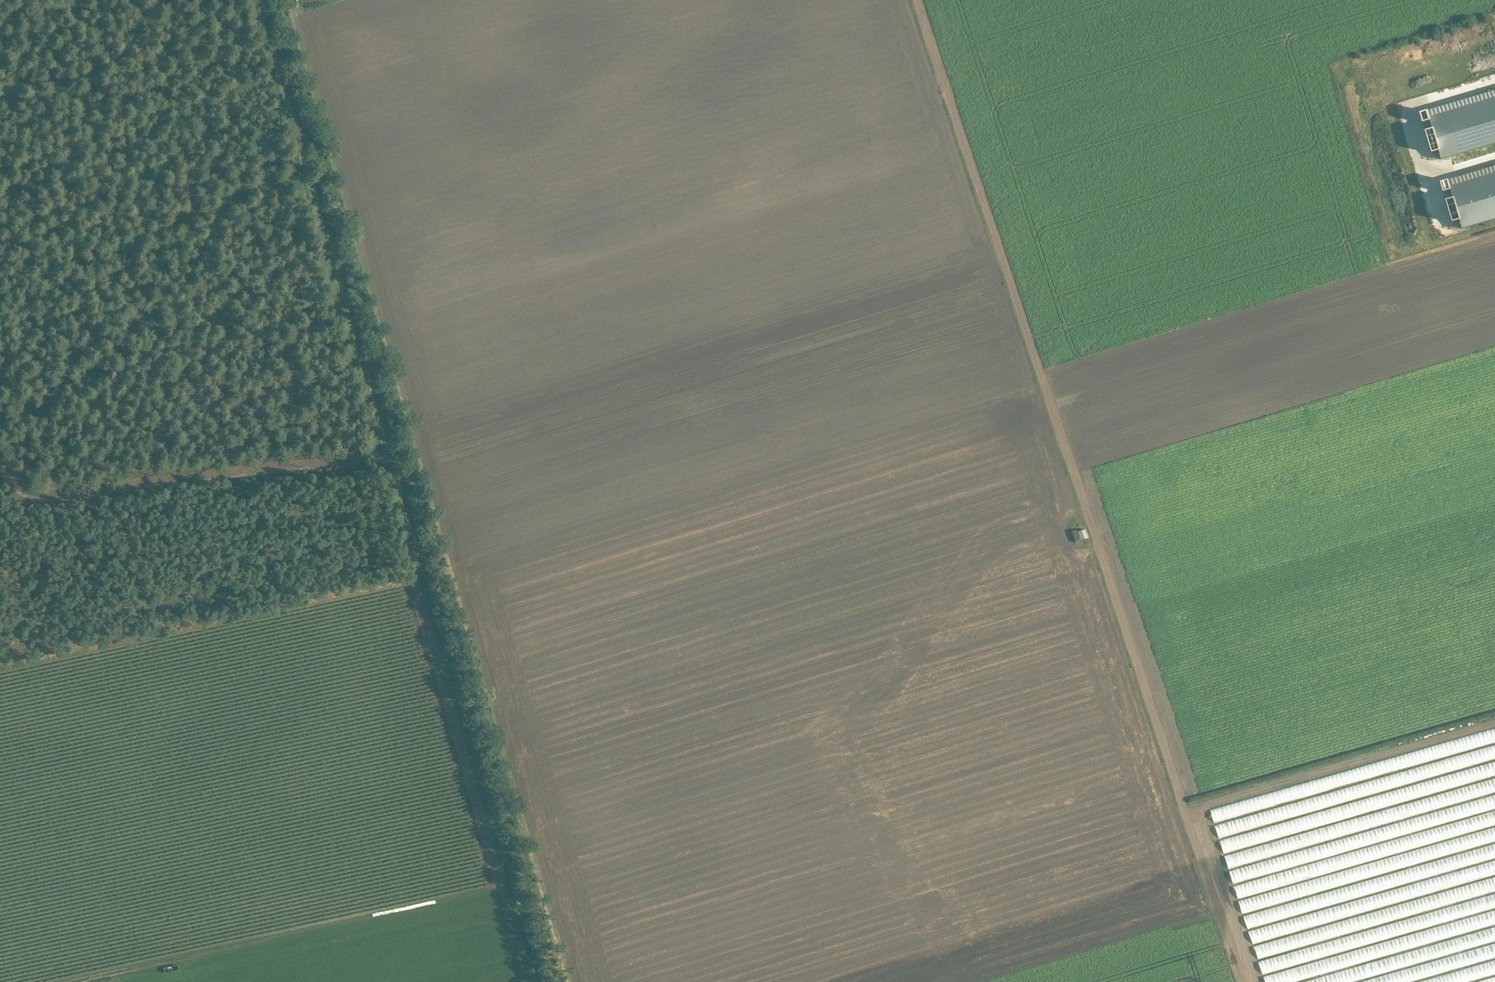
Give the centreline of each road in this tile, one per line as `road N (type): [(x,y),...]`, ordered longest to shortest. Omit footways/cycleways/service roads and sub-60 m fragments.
road 1 (track): [(1242,981),(916,0)]
road 2 (track): [(214,952),(76,981)]

